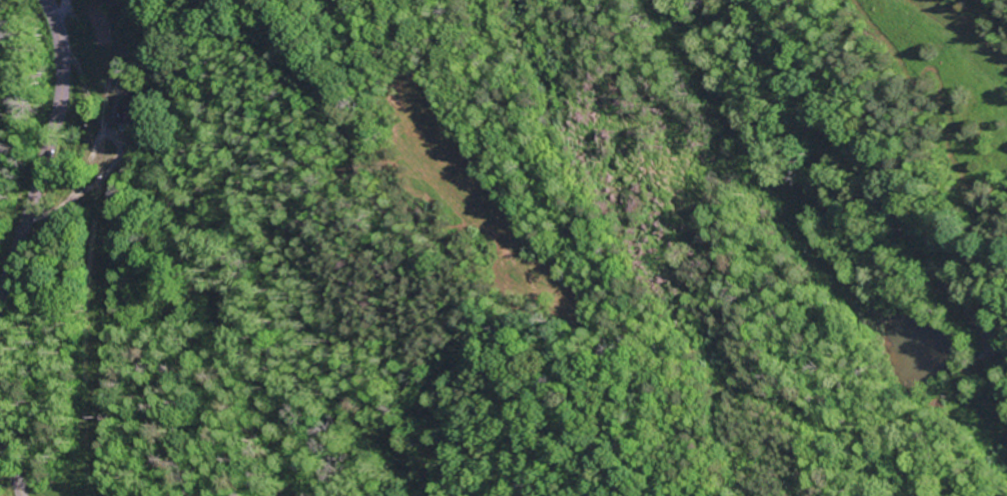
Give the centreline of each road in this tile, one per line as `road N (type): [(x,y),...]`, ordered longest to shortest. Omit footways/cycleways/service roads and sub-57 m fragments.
road 1 (tertiary): [(0,298),(56,110),(59,59),(43,0)]

